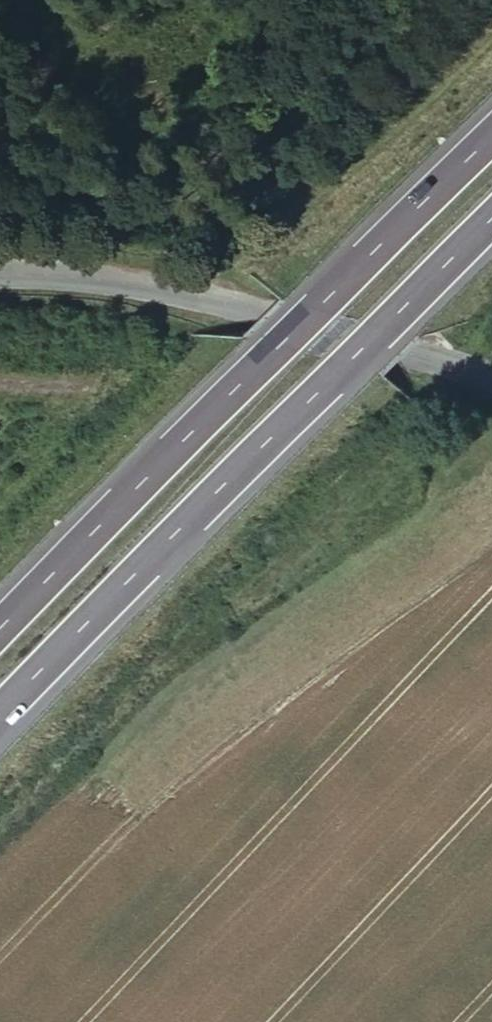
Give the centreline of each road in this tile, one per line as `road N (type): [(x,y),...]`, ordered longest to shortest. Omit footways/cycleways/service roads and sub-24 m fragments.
road 1 (motorway): [(491,134),(0,629)]
road 2 (motorway): [(0,713),(491,221)]
road 3 (tertiary): [(0,276),(84,274),(432,355)]

